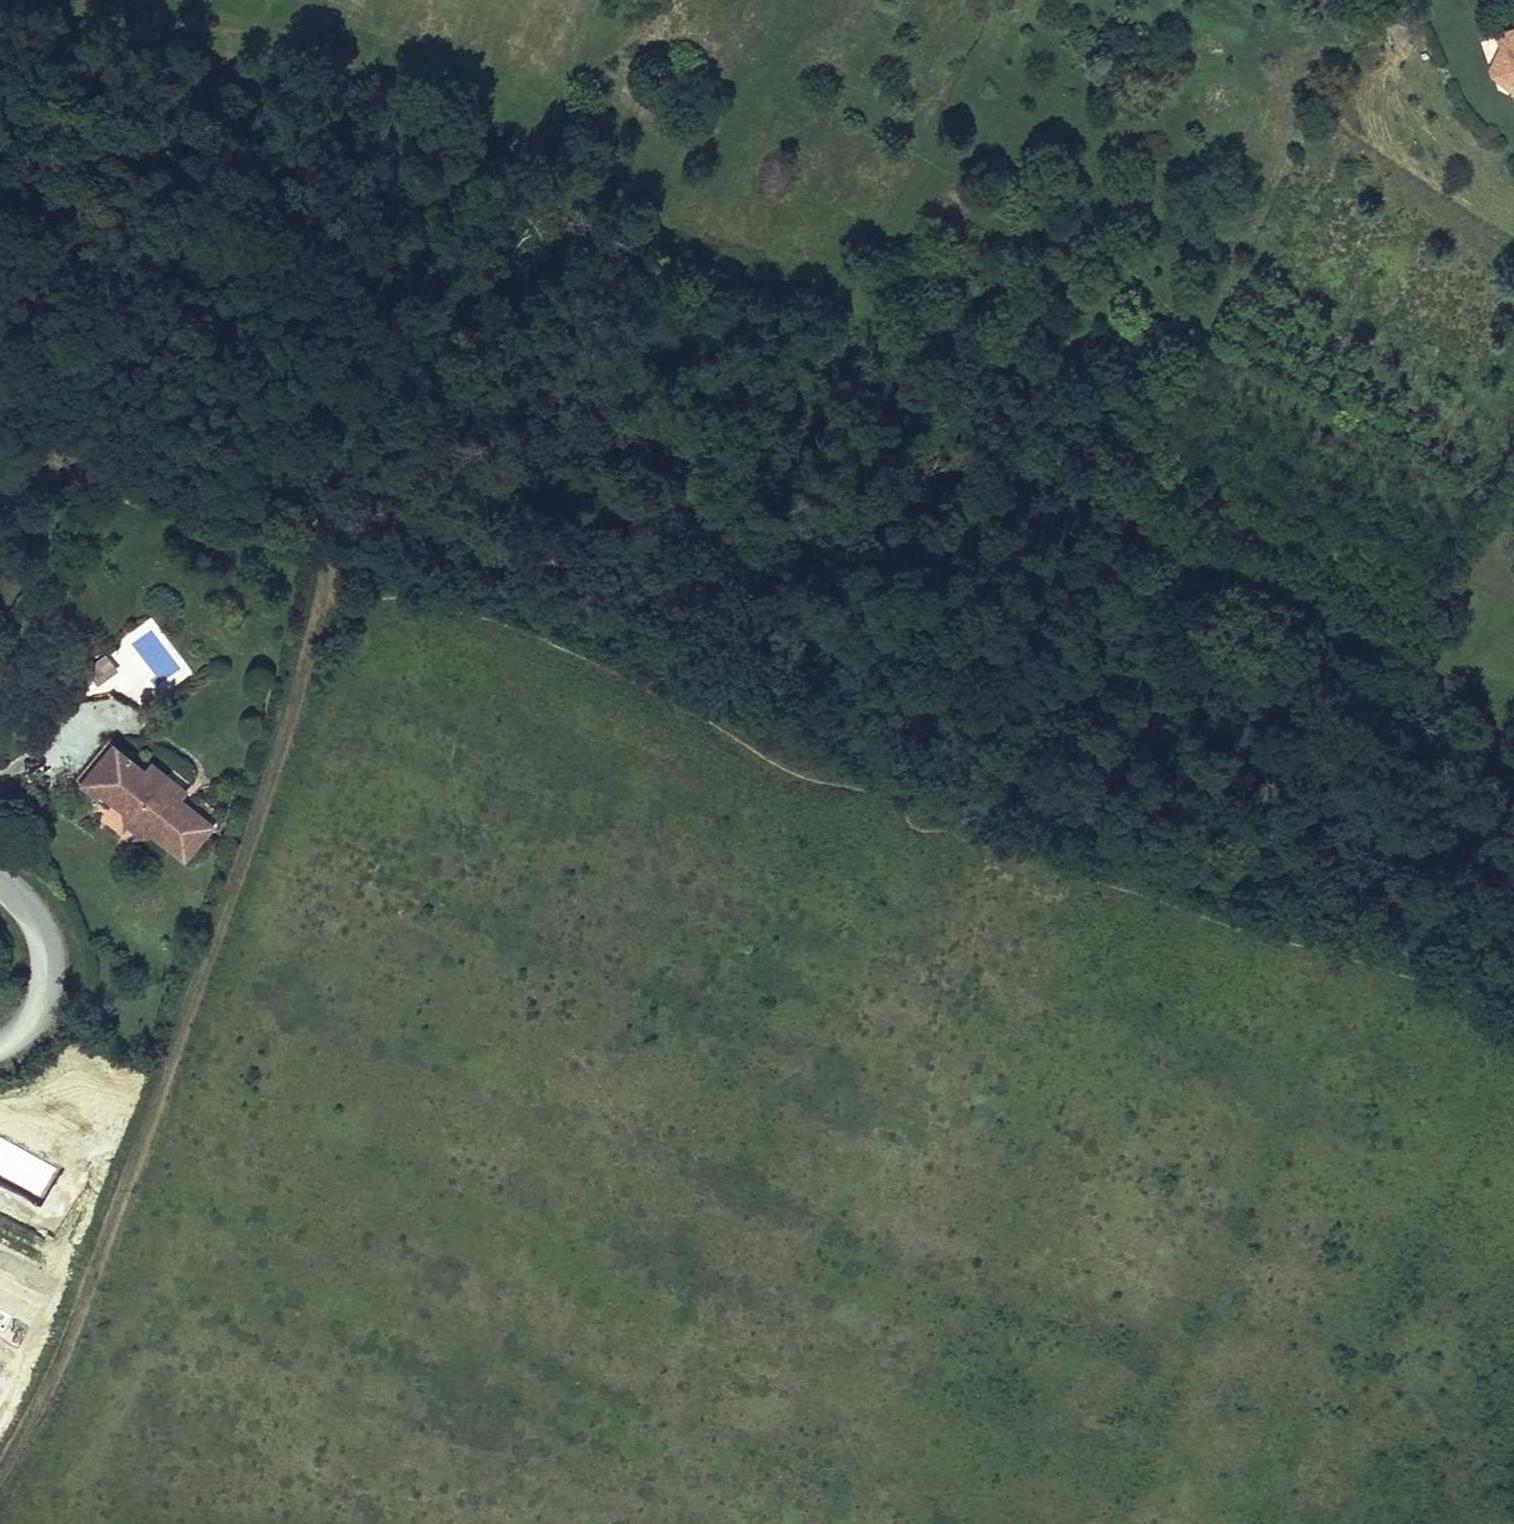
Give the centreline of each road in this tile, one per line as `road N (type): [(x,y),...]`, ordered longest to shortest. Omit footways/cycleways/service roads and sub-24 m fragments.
road 1 (track): [(0,1471),(82,1302),(326,608),(326,546)]
road 2 (residential): [(0,1037),(30,1010),(43,982),(37,922),(0,877)]

